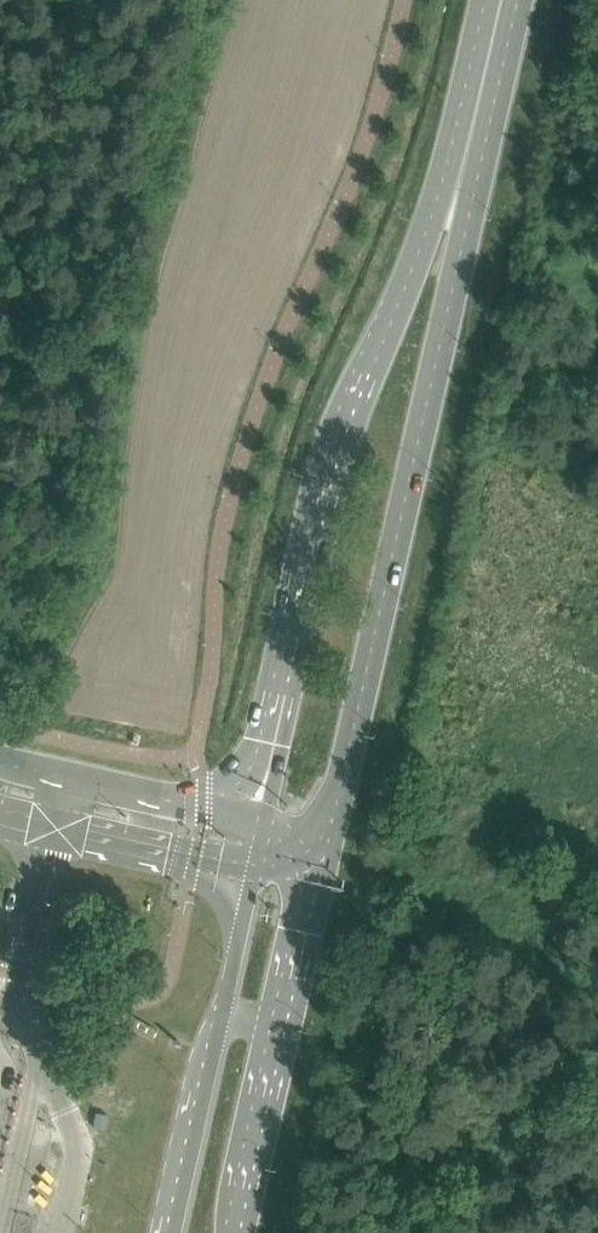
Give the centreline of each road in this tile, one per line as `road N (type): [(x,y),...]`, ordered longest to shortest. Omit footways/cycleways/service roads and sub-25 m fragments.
road 1 (secondary): [(330,869),(451,292),(446,230)]
road 2 (secondary): [(446,230),(352,419),(265,828)]
road 3 (tertiary): [(265,828),(0,763)]
road 4 (tertiary): [(0,821),(254,875)]
road 5 (secondary): [(446,230),(501,0)]
road 6 (secondary): [(219,1025),(172,1232)]
road 7 (secondary): [(246,1232),(290,1045)]
road 8 (secondary): [(290,1045),(330,869)]
road 9 (secondary): [(254,875),(219,1025)]

